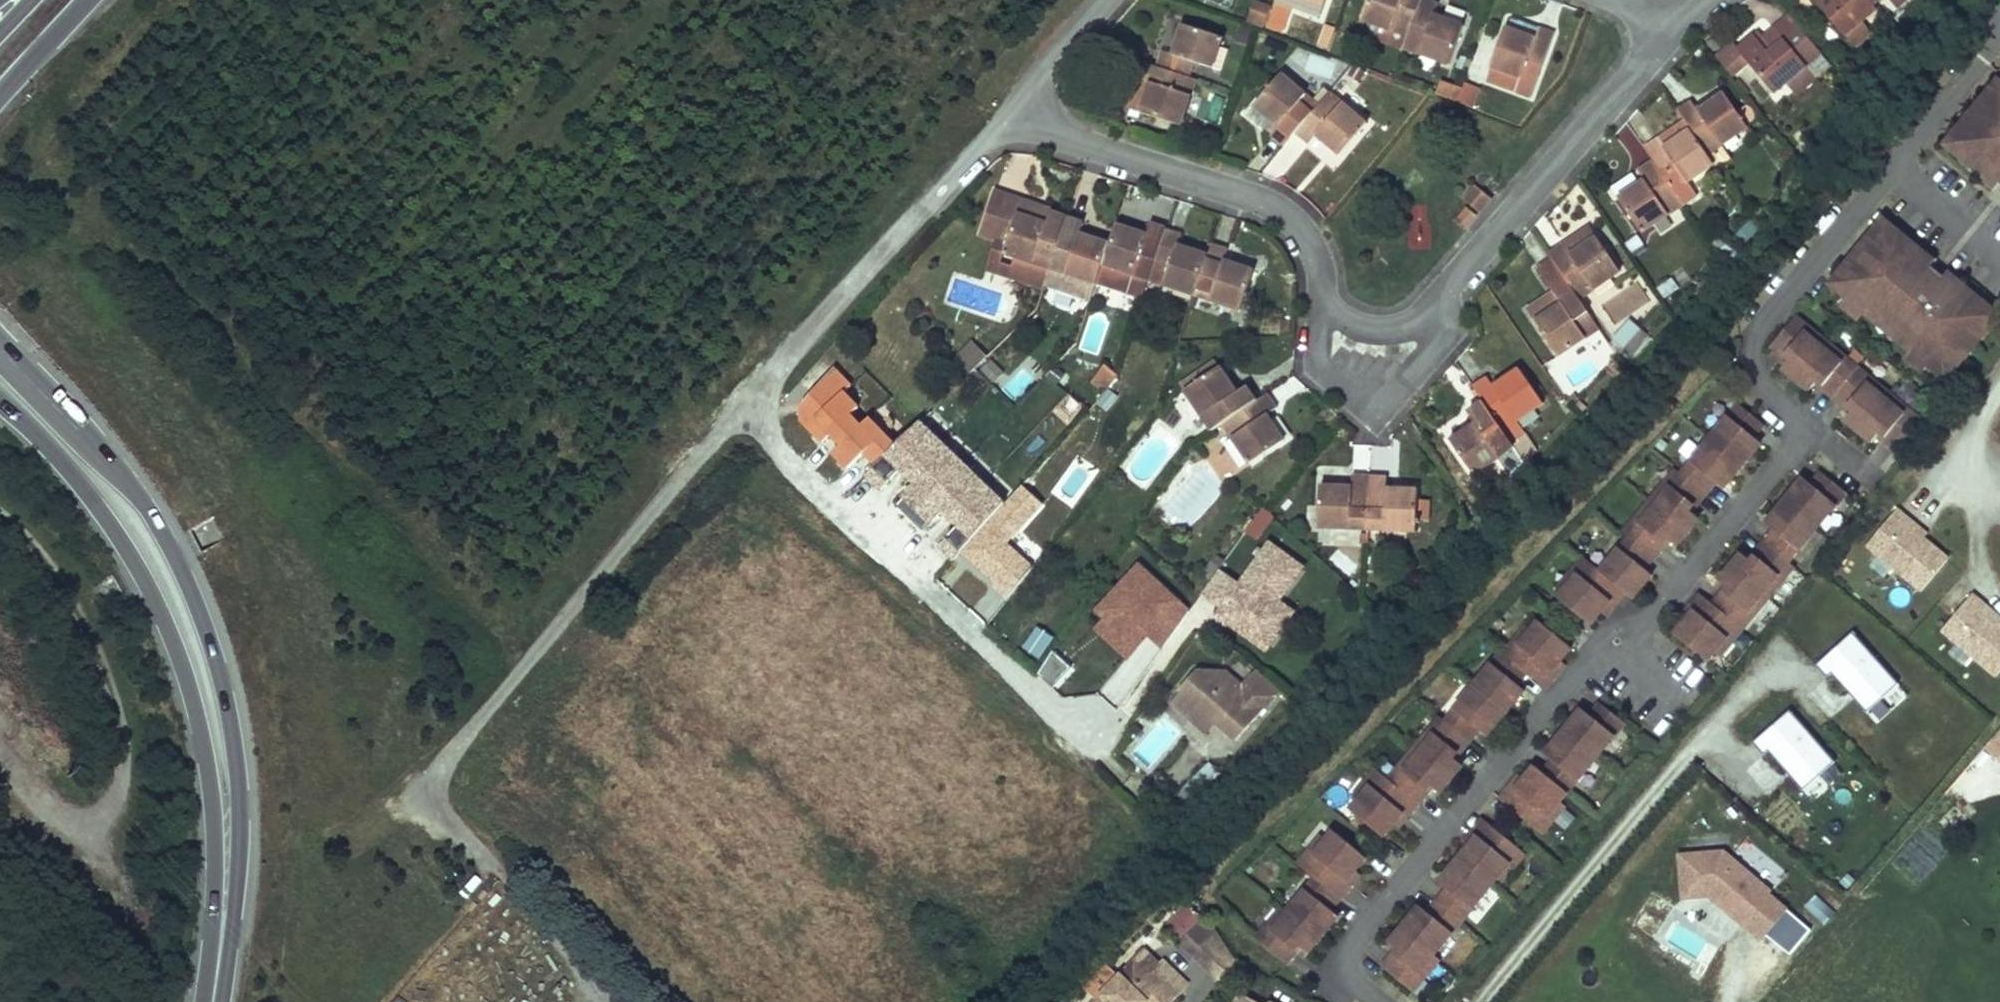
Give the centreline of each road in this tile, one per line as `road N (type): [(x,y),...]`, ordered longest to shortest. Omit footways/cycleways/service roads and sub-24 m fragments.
road 1 (residential): [(1688,10),(1417,312),(1379,321),(1337,314),(1311,238),(1272,199),(1000,107)]
road 2 (residential): [(1095,736),(775,445),(767,397),(785,352),(1000,107)]
road 3 (track): [(610,1001),(456,819),(441,776),(745,401),(767,397)]
road 4 (primary): [(215,999),(242,798),(230,705),(200,608),(169,535),(139,492),(0,348)]
road 5 (primary): [(0,400),(68,470),(132,557),(173,640),(202,724),(213,791),(215,999)]
road 6 (residential): [(1098,0),(1000,107)]

